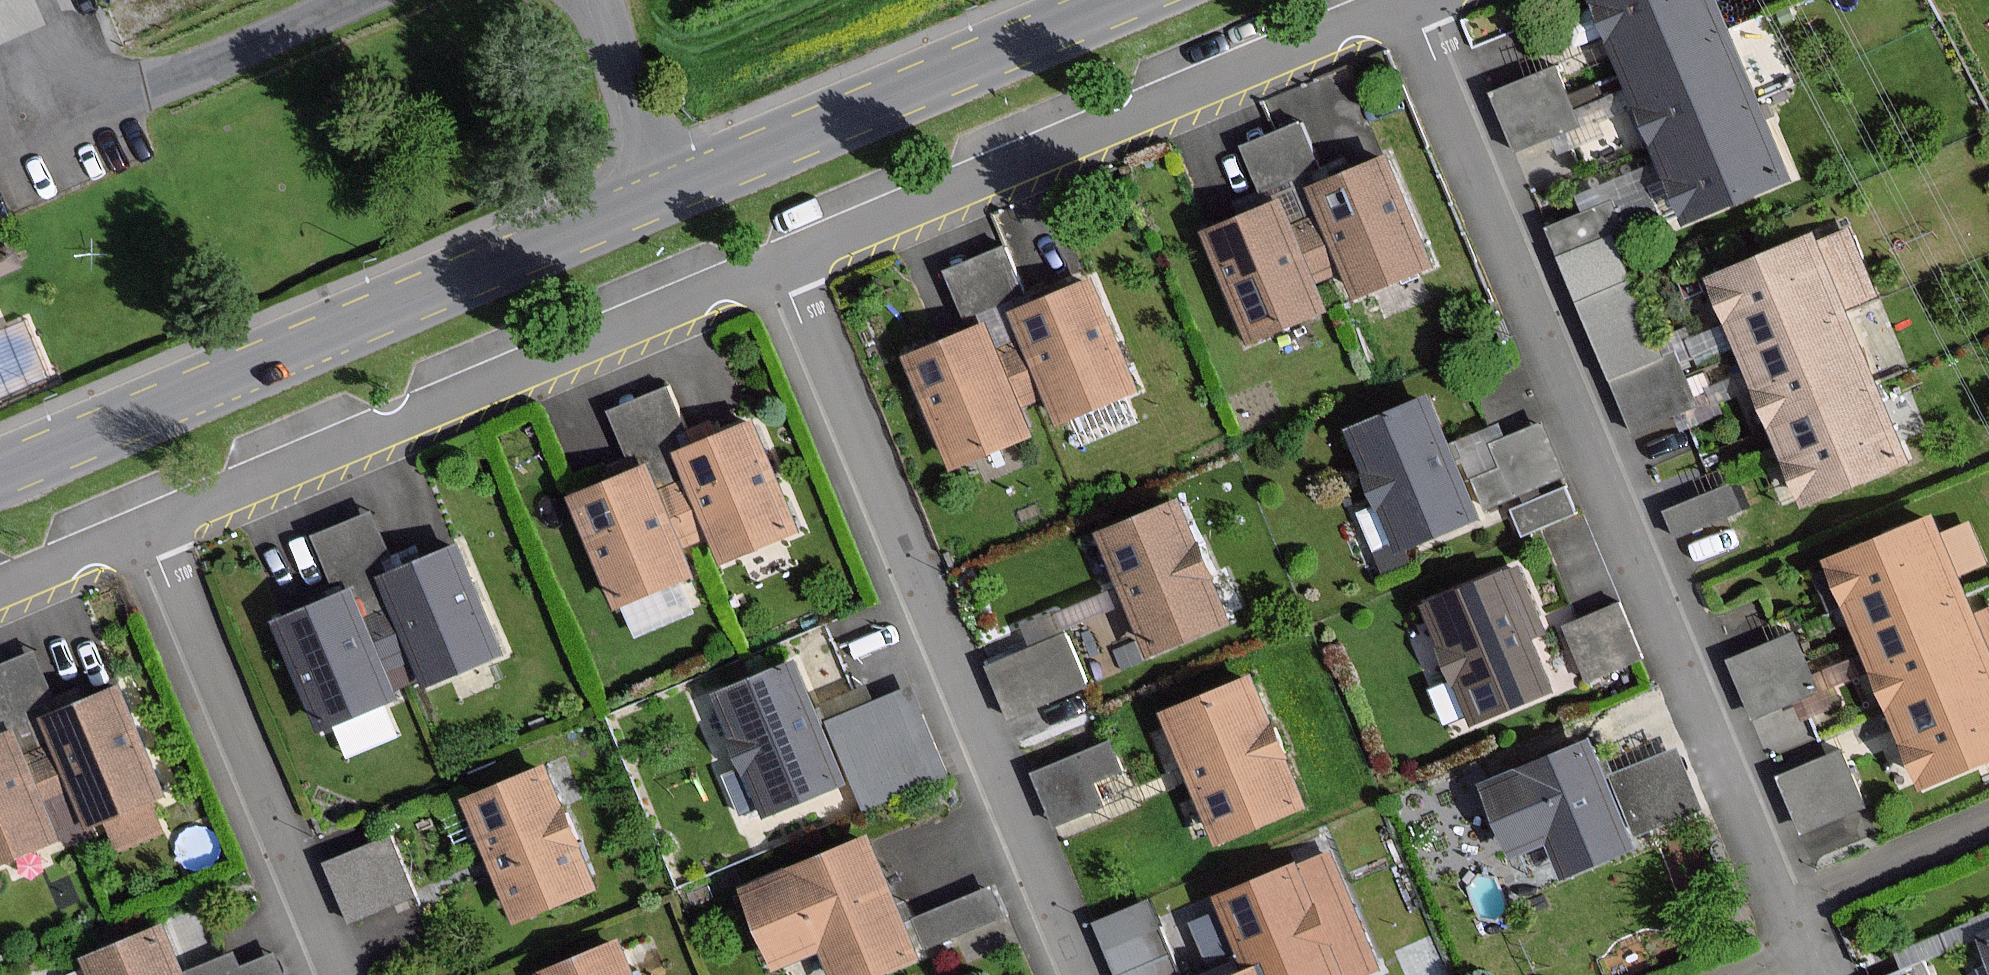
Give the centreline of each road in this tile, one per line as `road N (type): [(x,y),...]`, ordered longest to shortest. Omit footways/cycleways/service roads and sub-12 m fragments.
road 1 (tertiary): [(0,481),(1124,0)]
road 2 (residential): [(1412,1),(1813,974)]
road 3 (residential): [(787,260),(1076,974)]
road 4 (residential): [(150,529),(787,260)]
road 5 (residential): [(787,260),(1412,1)]
road 6 (residential): [(150,529),(334,974)]
road 7 (track): [(606,0),(674,191)]
road 8 (residential): [(0,593),(150,529)]

